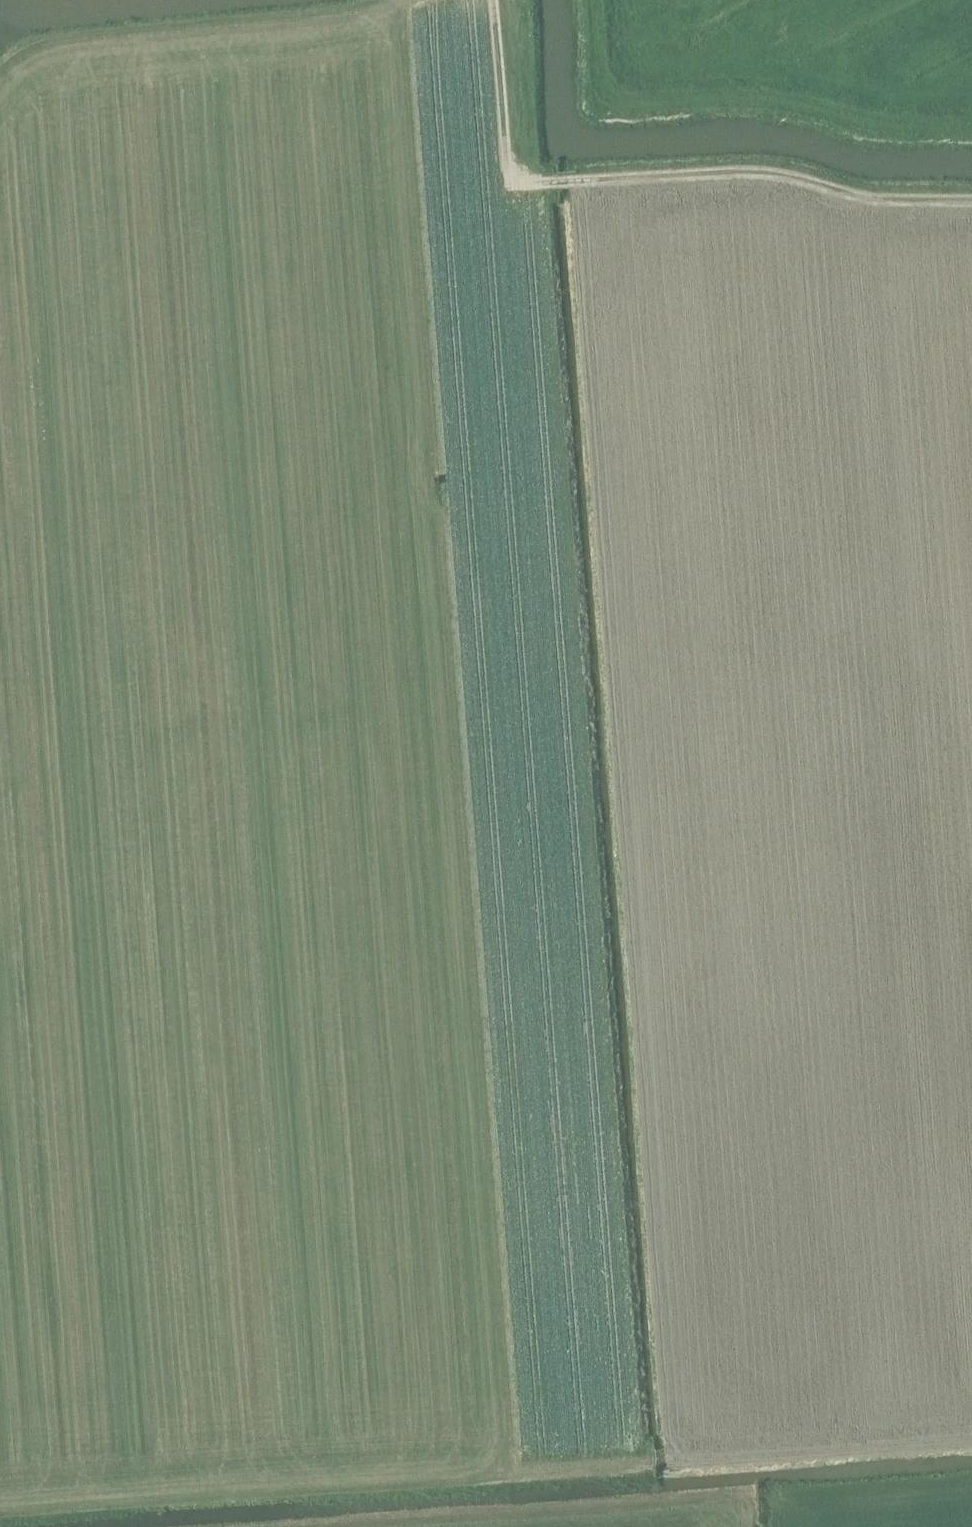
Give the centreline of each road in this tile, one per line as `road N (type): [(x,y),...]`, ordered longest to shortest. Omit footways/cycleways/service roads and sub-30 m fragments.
road 1 (track): [(971,202),(862,200),(770,178),(509,179),(494,0)]

